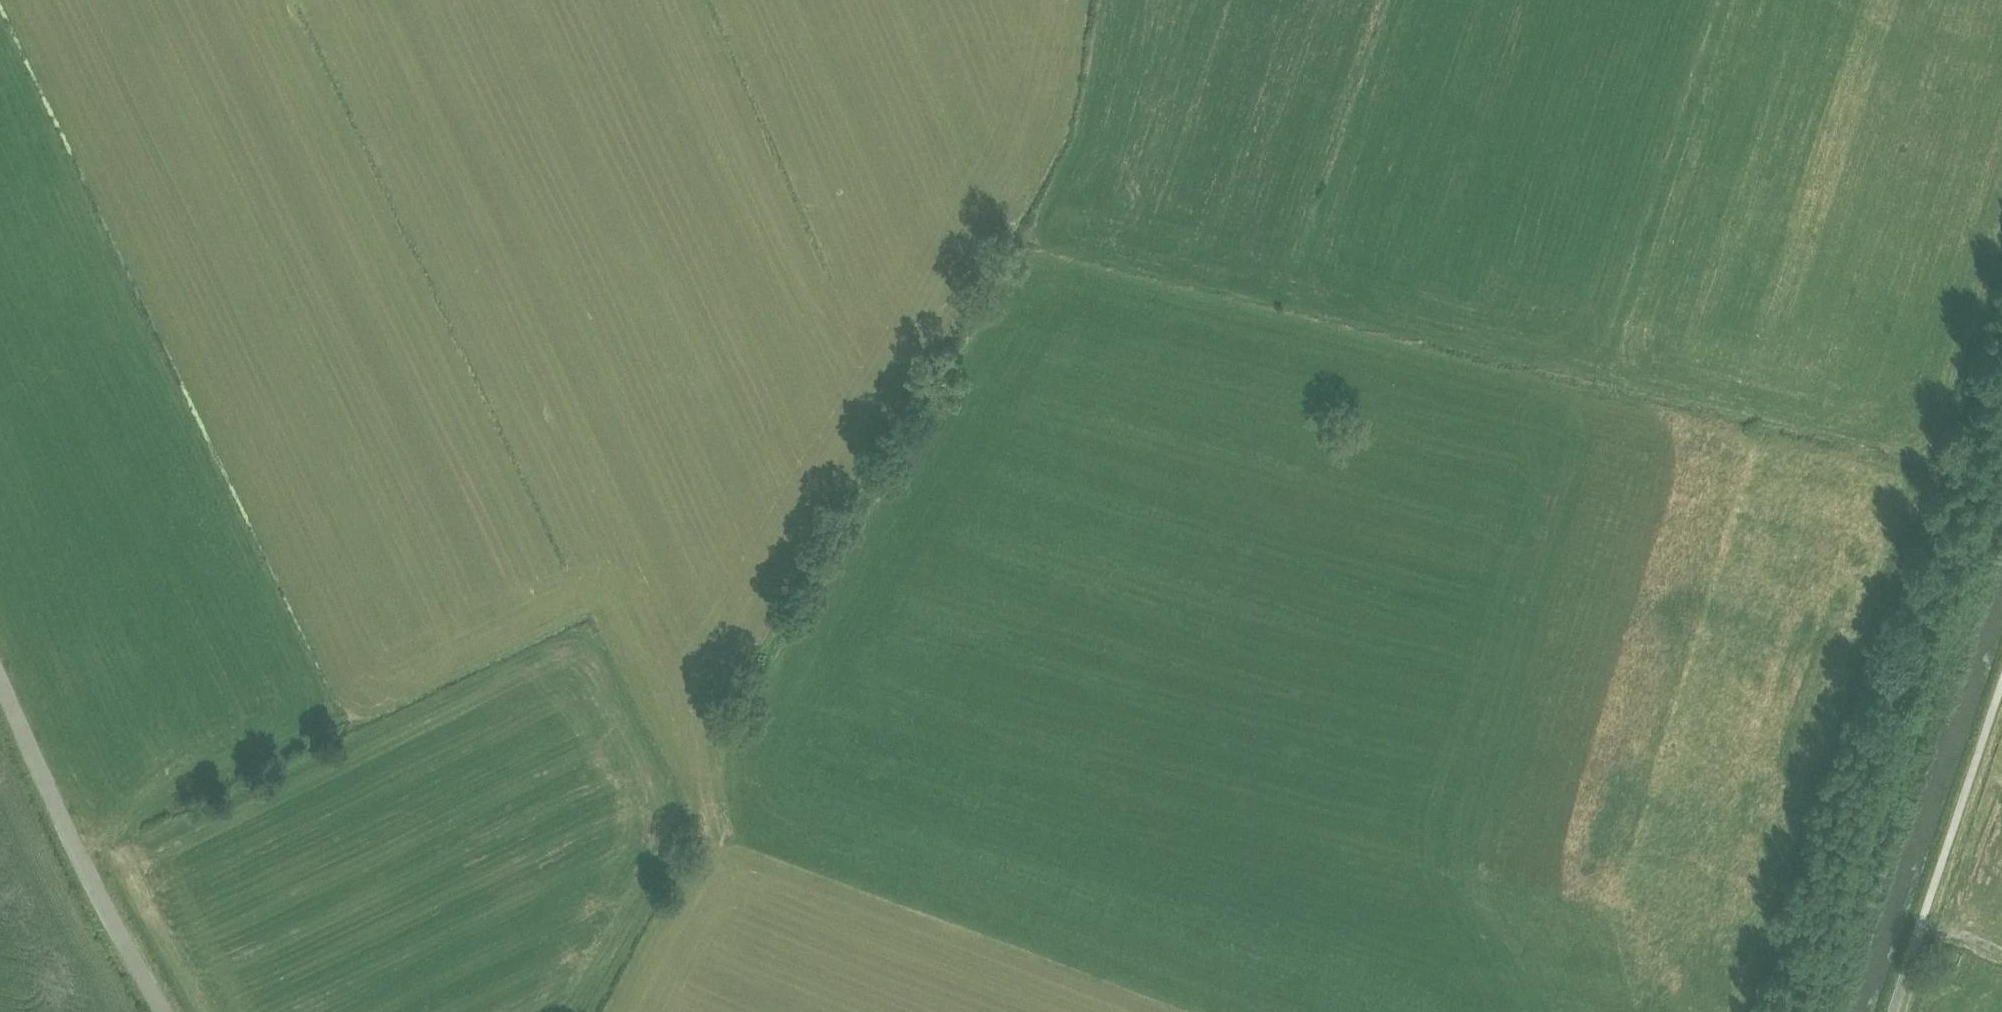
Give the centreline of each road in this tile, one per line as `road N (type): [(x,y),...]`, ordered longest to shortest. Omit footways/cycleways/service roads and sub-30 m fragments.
road 1 (unclassified): [(0,675),(113,932),(162,1011)]

